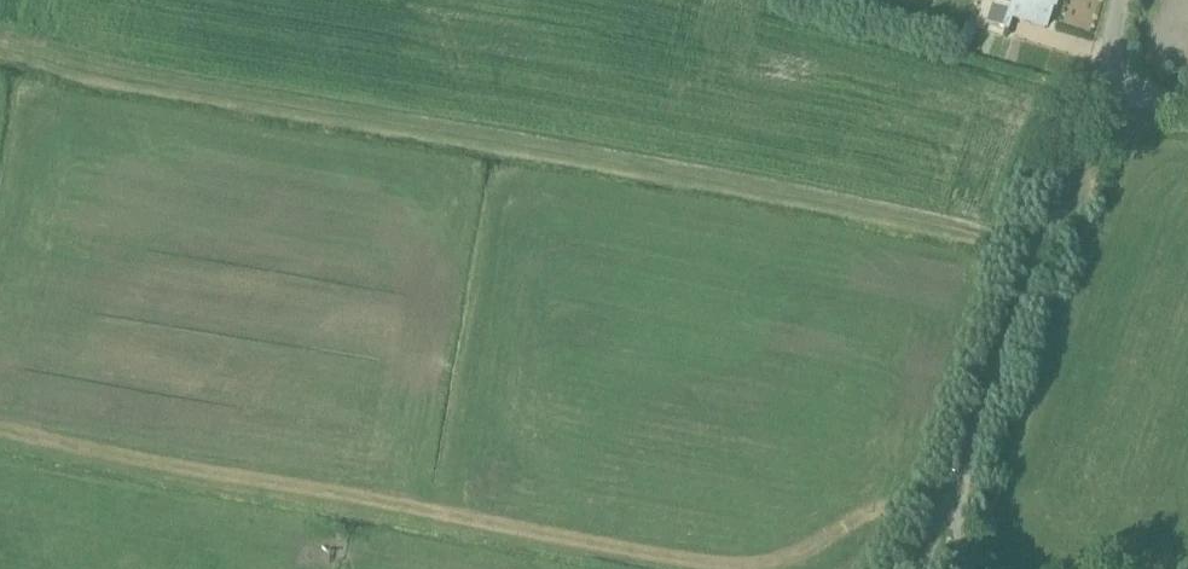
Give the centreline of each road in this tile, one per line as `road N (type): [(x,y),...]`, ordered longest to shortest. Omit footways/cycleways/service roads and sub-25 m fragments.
road 1 (unclassified): [(1187,108),(1093,92),(1125,0)]

